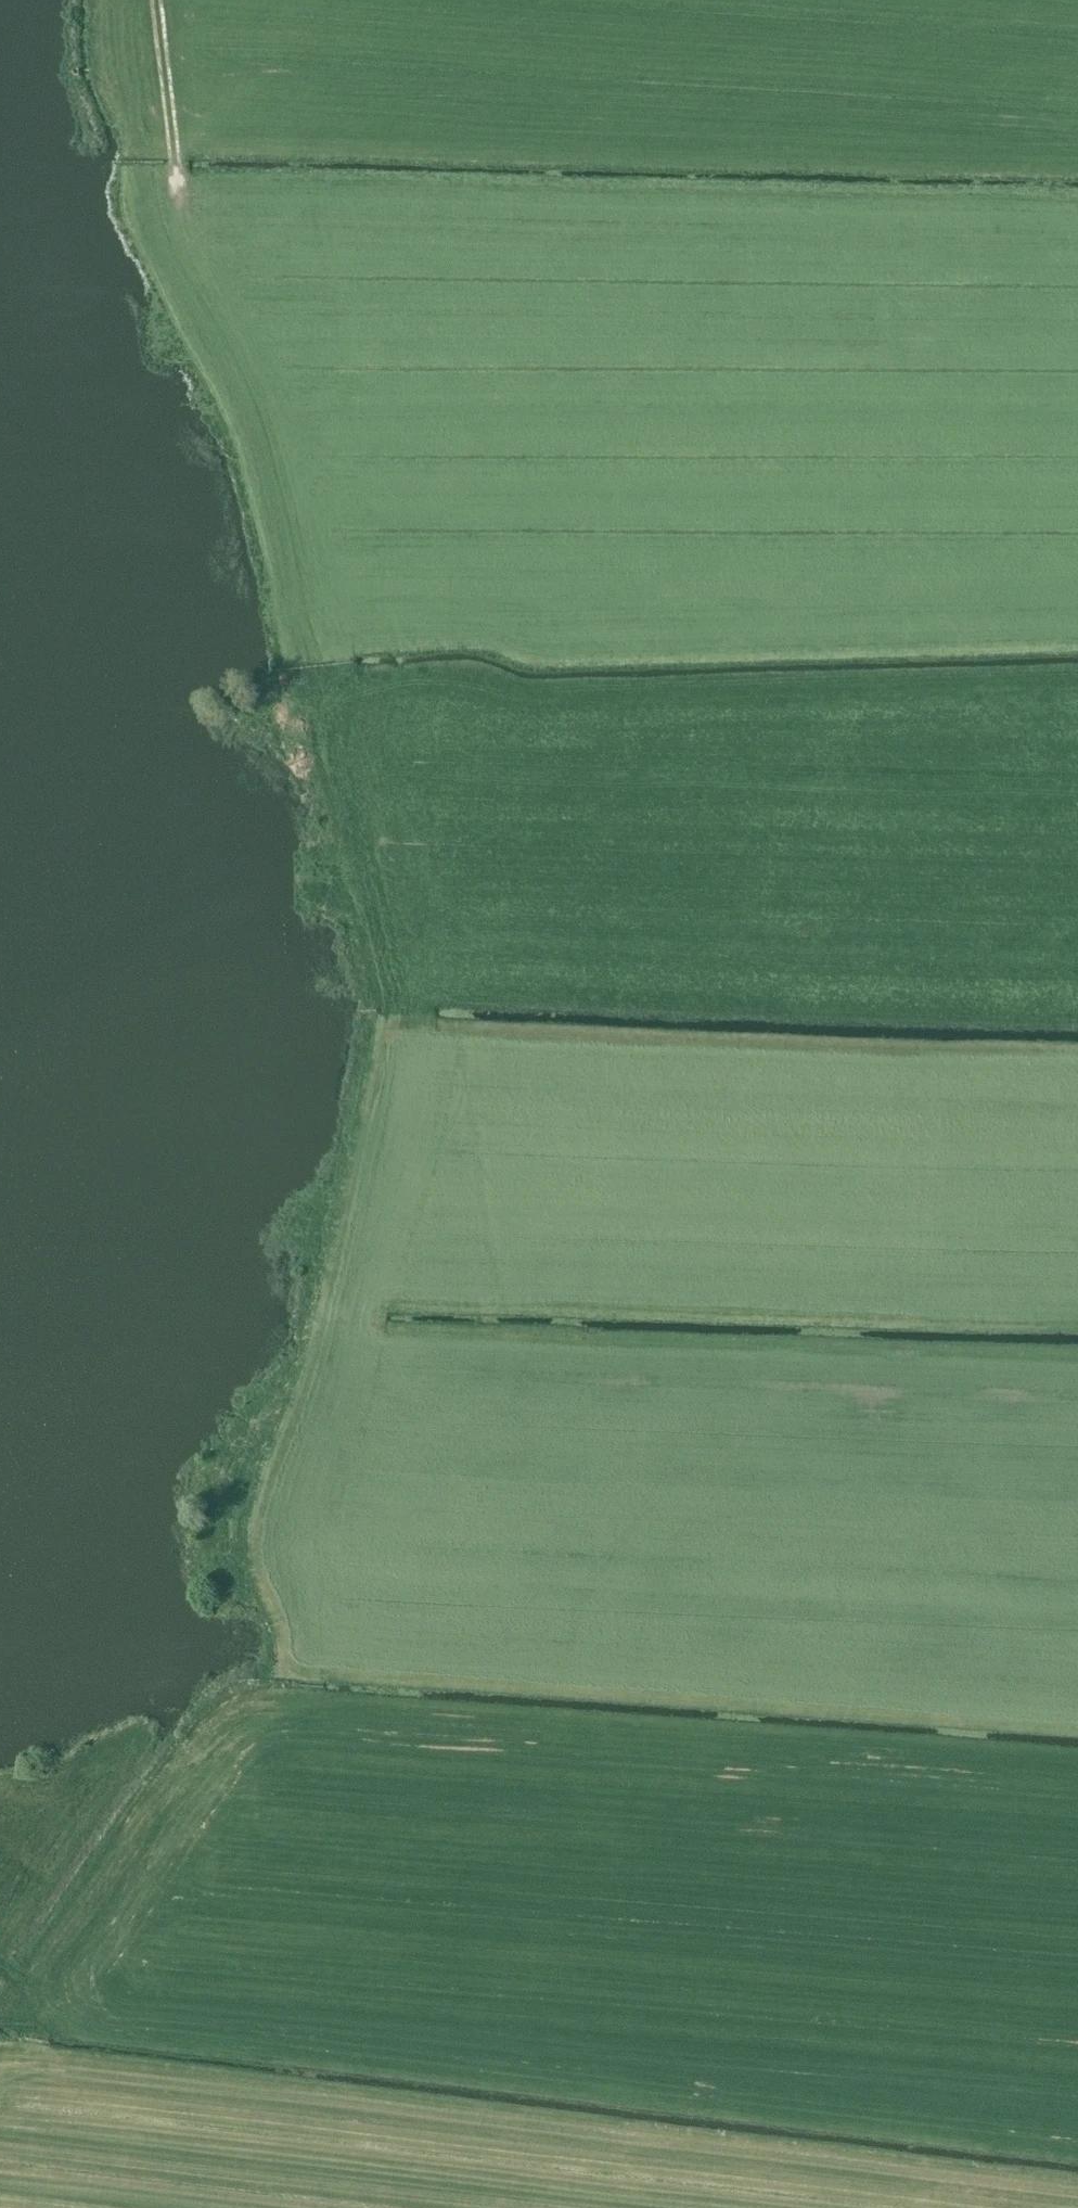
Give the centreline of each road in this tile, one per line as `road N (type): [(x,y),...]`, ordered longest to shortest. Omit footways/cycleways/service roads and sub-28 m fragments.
road 1 (track): [(140,0),(157,122),(182,197)]

